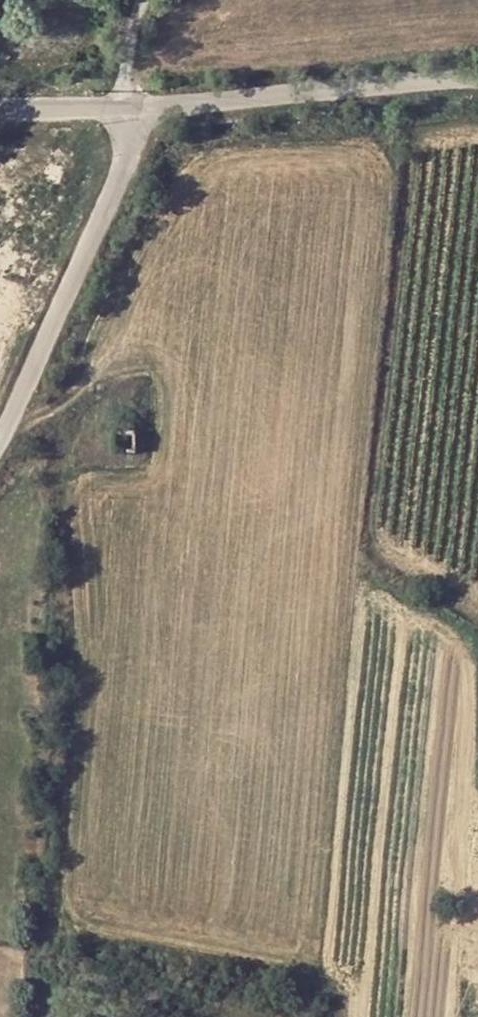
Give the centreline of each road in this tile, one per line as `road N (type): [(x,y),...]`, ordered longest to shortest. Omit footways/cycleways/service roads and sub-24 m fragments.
road 1 (residential): [(125,110),(131,164),(0,444)]
road 2 (unclassified): [(125,110),(477,78)]
road 3 (unclassified): [(0,109),(125,110)]

